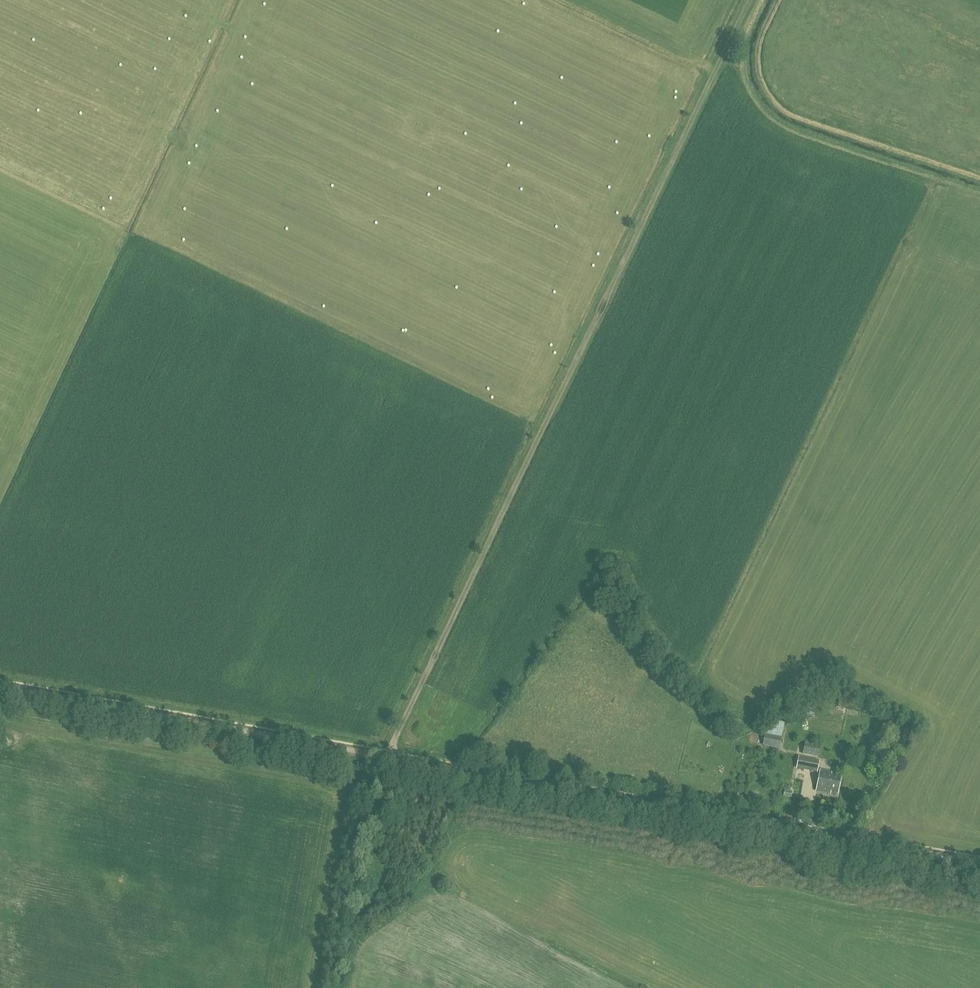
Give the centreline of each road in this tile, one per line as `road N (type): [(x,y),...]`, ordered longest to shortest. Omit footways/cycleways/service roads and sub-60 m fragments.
road 1 (track): [(748,0),(390,751)]
road 2 (track): [(387,757),(979,865)]
road 3 (track): [(0,688),(387,757)]
road 4 (track): [(311,987),(346,790)]

